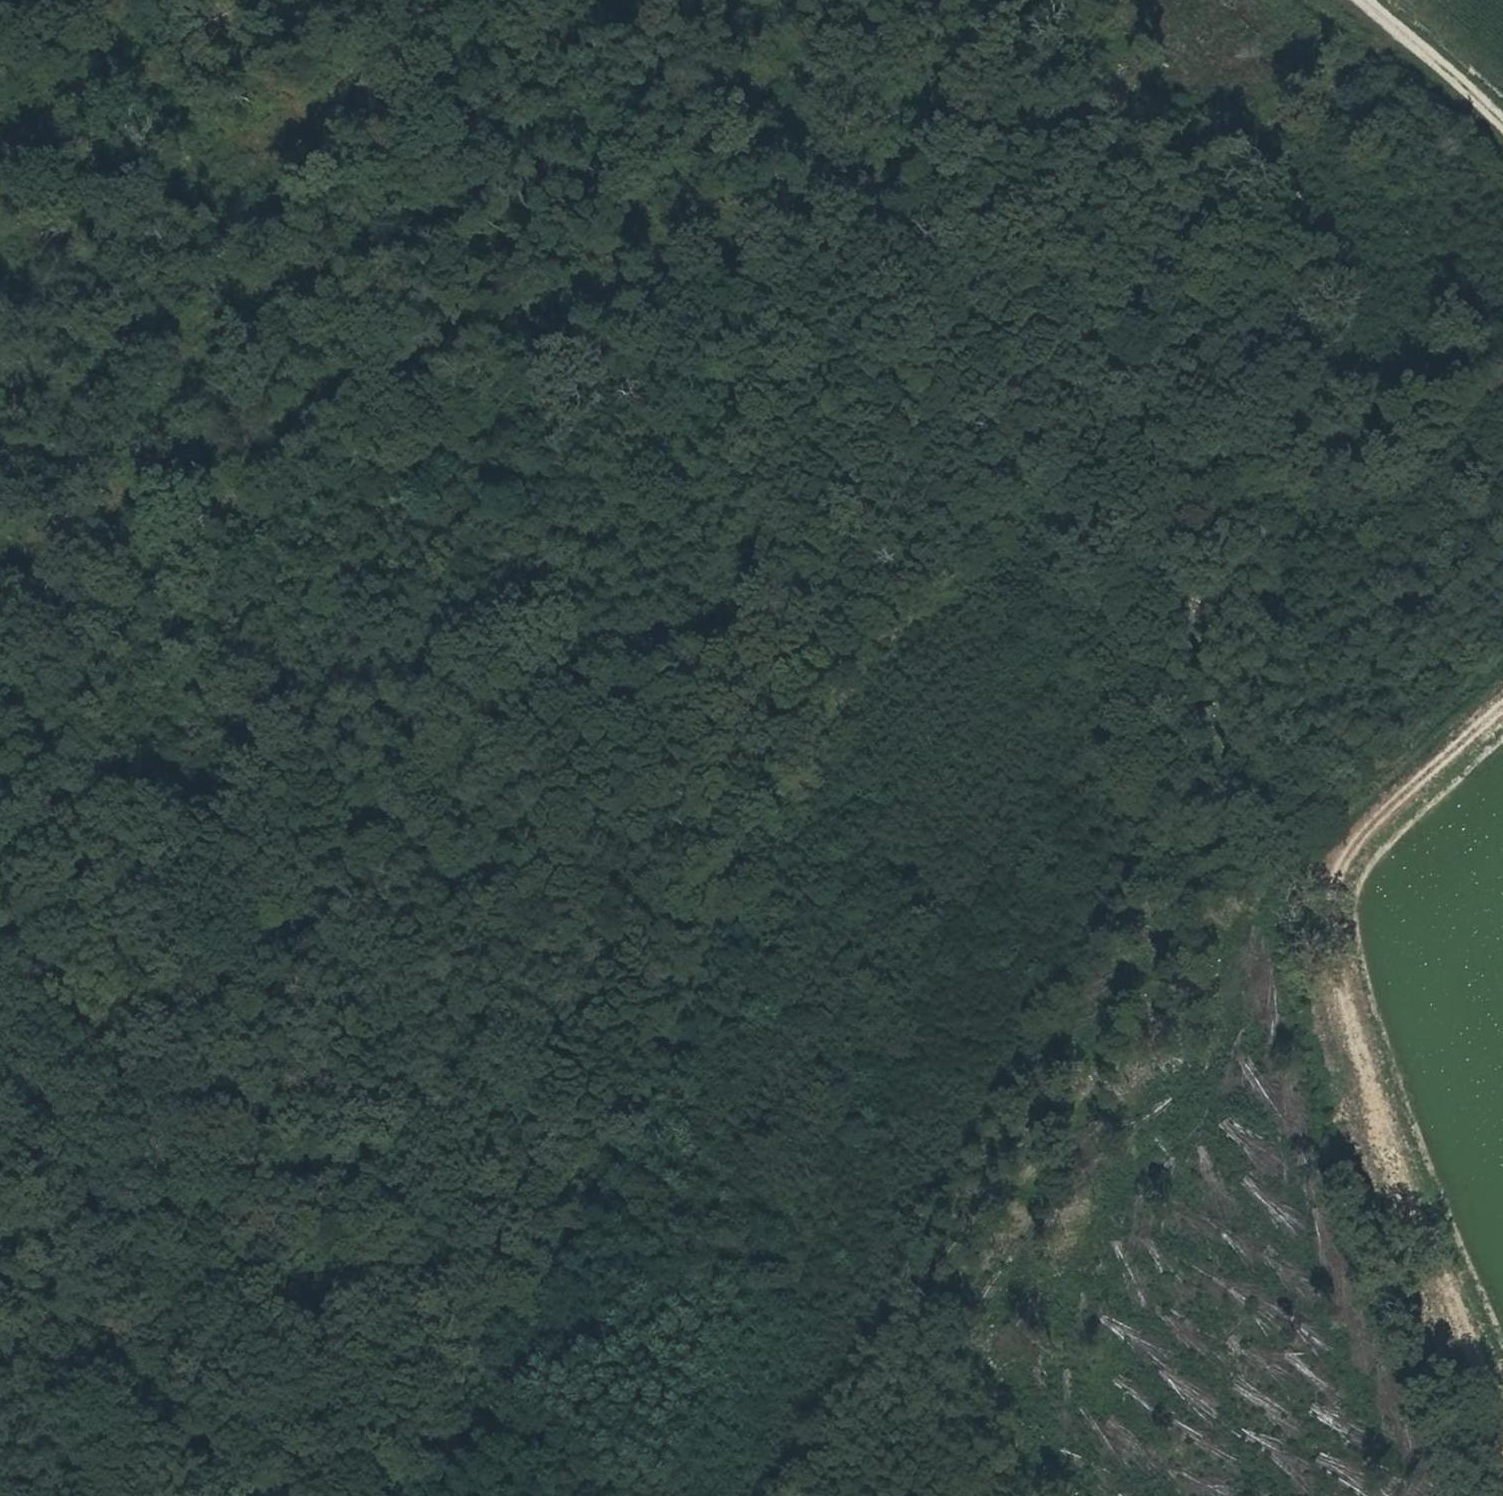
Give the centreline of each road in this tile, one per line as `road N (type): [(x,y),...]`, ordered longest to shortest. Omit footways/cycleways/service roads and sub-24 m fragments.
road 1 (track): [(1334,0),(1482,109),(1502,133)]

